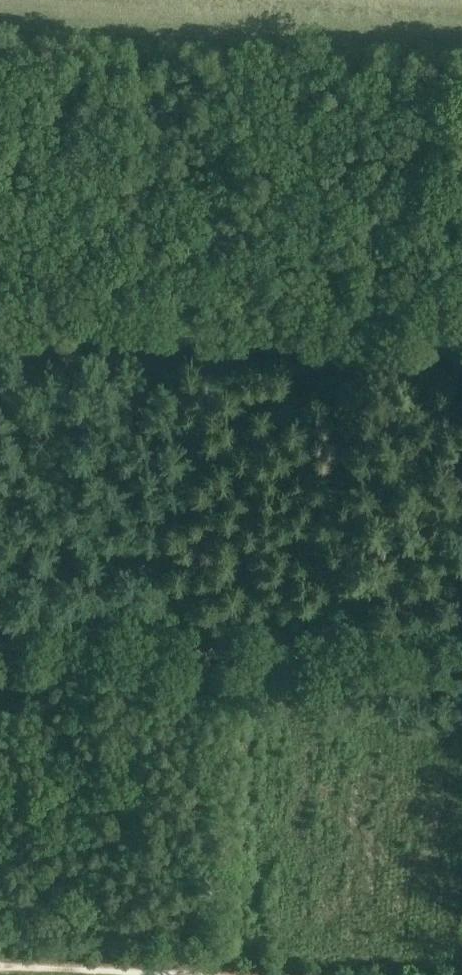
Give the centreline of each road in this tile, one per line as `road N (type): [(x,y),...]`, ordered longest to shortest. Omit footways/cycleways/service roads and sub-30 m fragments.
road 1 (track): [(0,968),(160,974)]

